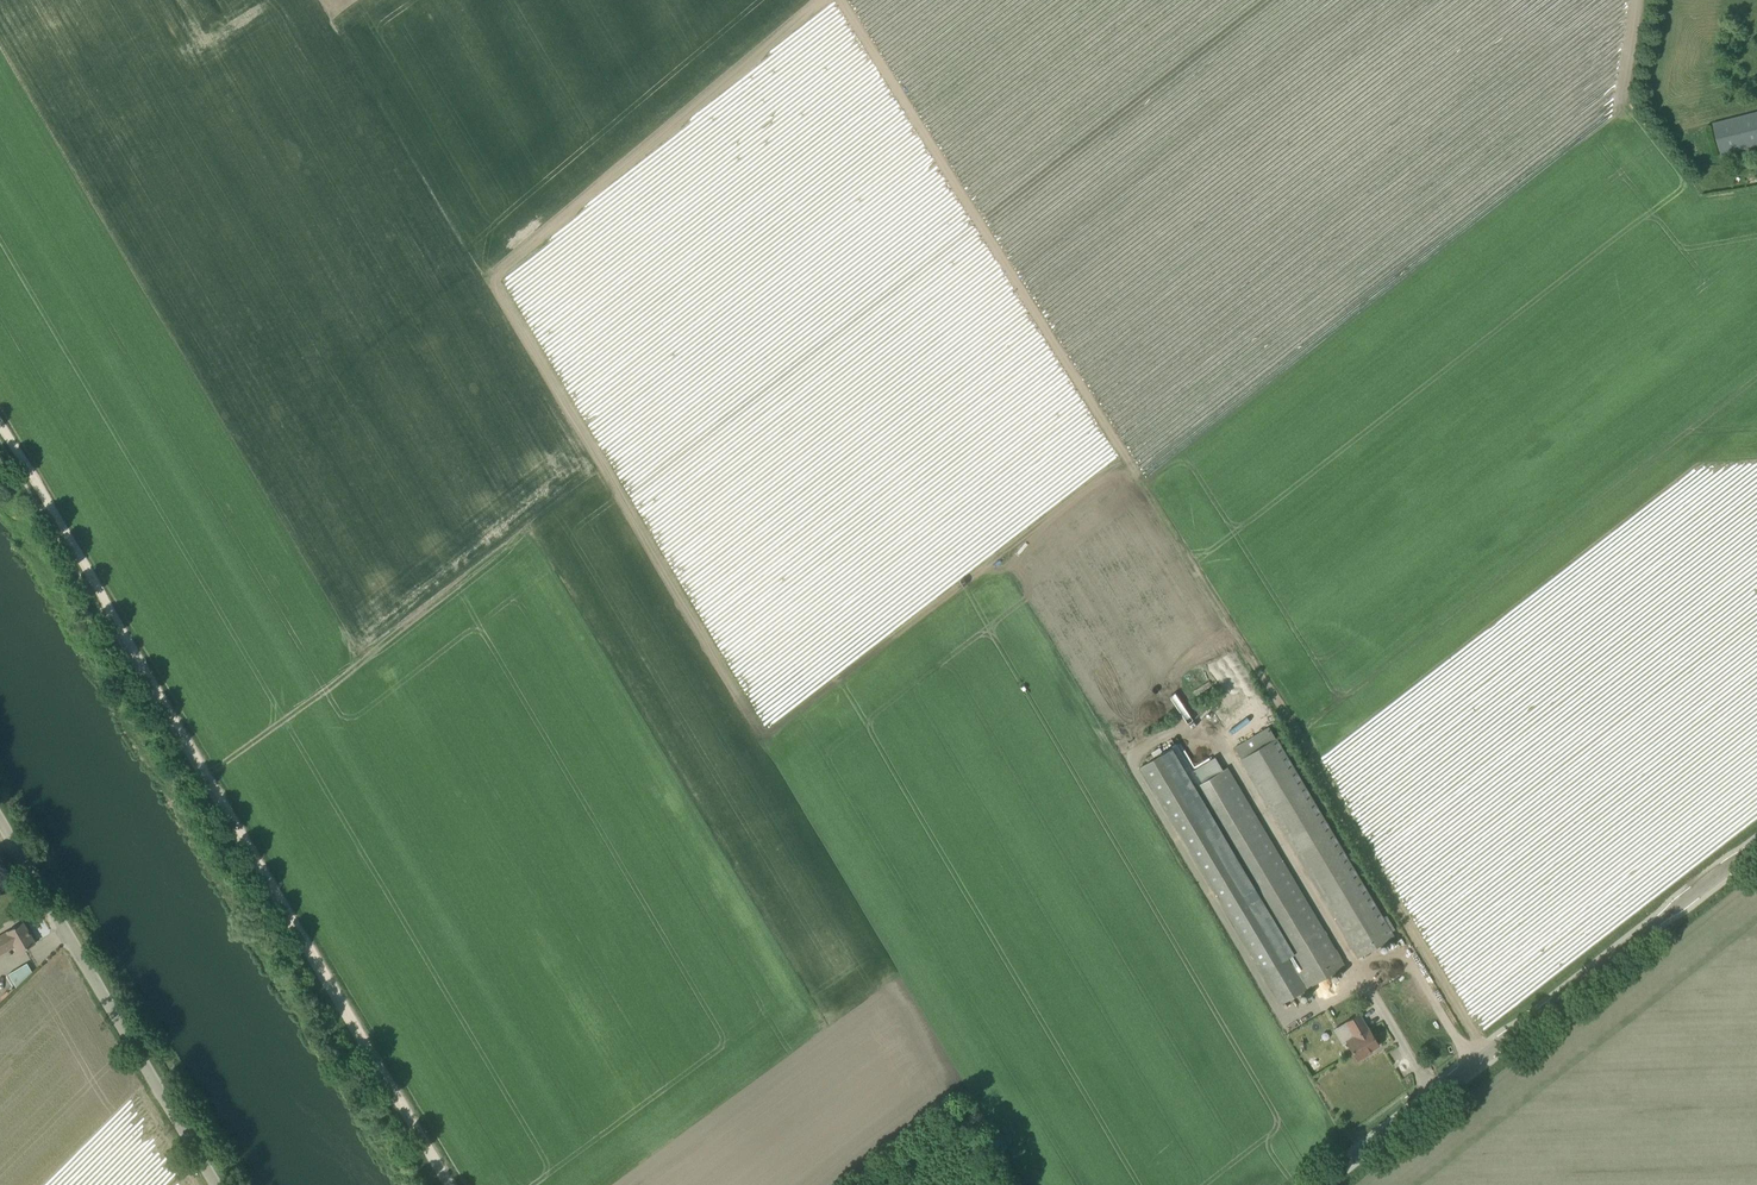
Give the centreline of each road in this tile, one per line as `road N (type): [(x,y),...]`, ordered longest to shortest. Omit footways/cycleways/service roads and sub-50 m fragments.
road 1 (track): [(0,424),(454,1184)]
road 2 (unclassified): [(1318,1184),(1756,844)]
road 3 (unclassified): [(213,1184),(0,824)]

